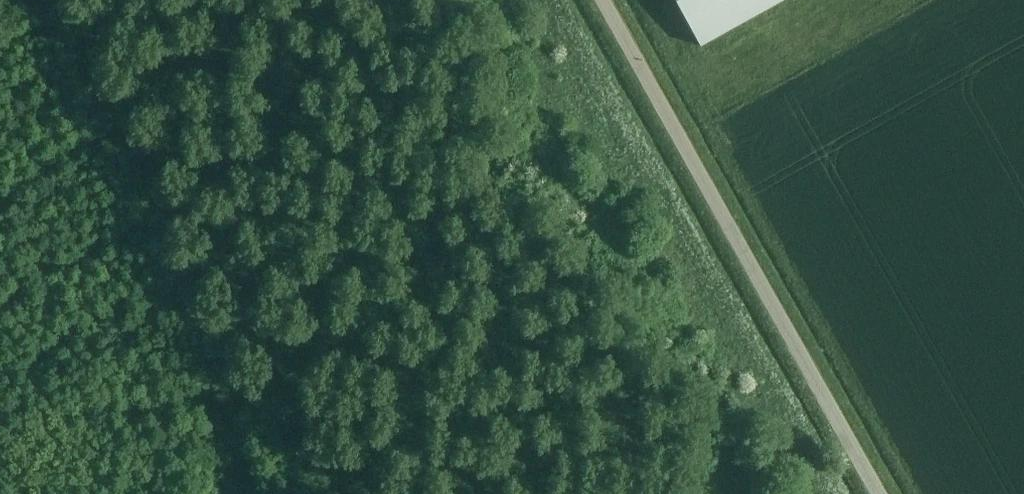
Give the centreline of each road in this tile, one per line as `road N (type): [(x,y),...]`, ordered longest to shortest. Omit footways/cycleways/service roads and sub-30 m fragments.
road 1 (unclassified): [(879,493),(601,0)]
road 2 (track): [(823,493),(560,0)]
road 3 (track): [(332,493),(234,305),(196,0)]
road 4 (track): [(246,493),(234,305)]

